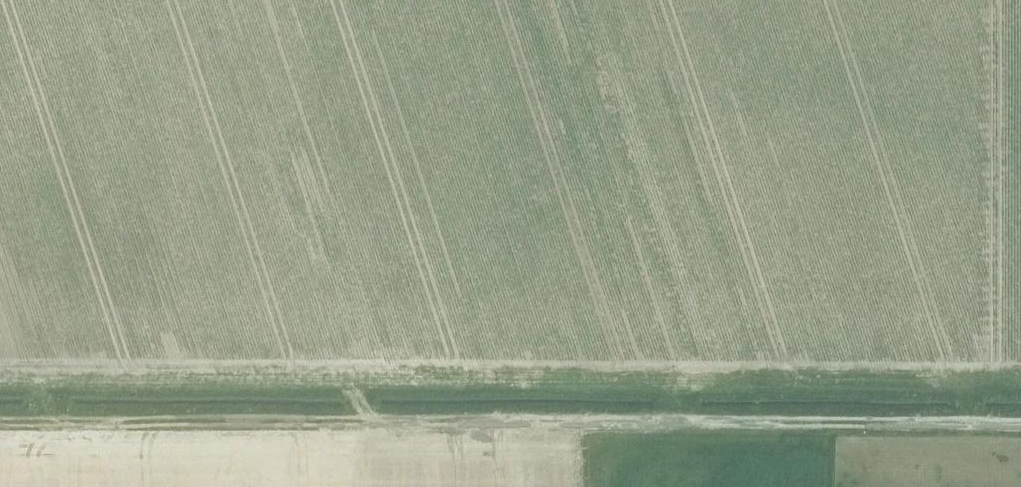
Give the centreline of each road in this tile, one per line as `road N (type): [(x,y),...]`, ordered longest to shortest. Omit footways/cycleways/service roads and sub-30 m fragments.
road 1 (track): [(1020,425),(0,423)]

